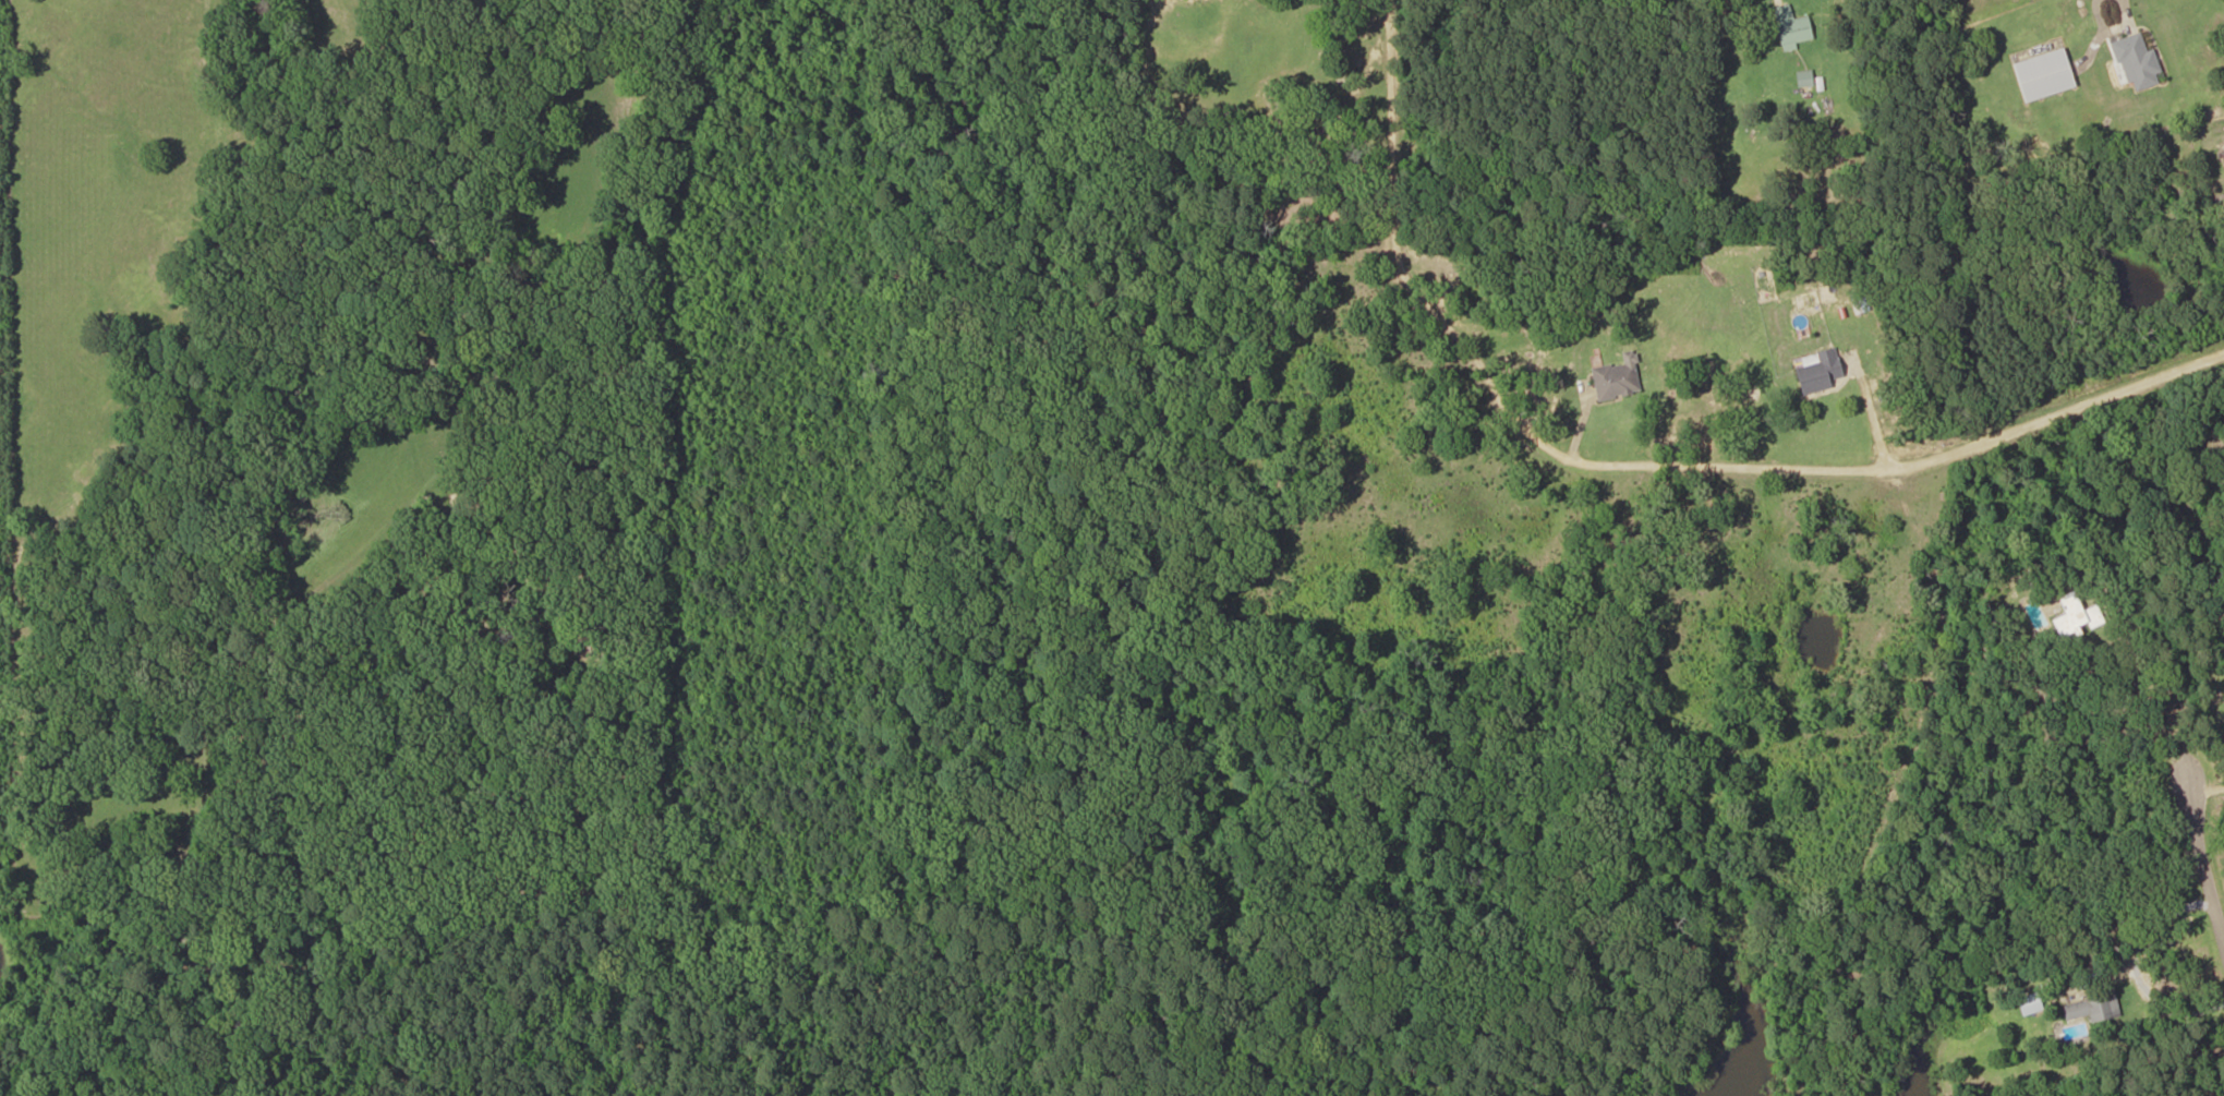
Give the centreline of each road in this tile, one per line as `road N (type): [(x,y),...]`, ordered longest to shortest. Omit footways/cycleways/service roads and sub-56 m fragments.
road 1 (residential): [(2223,925),(2190,788)]

